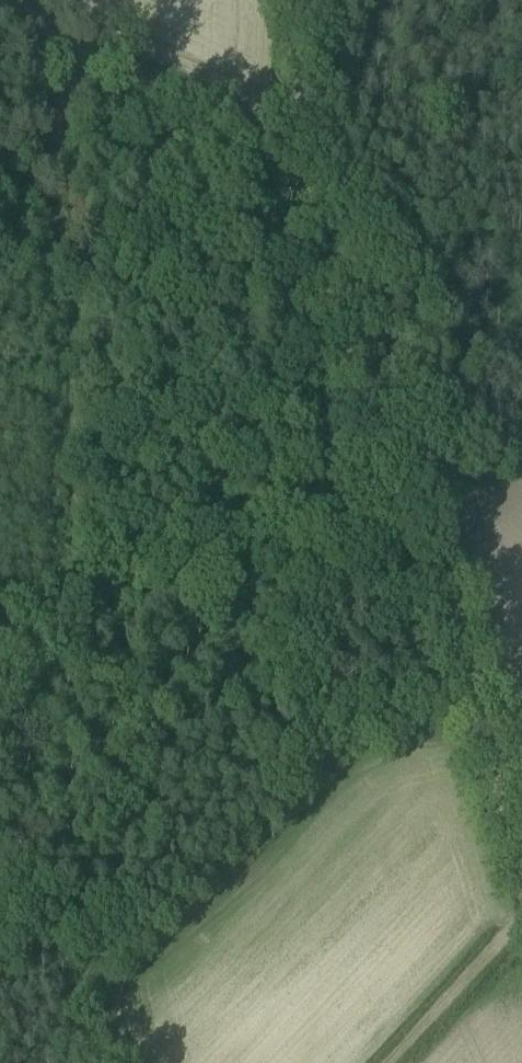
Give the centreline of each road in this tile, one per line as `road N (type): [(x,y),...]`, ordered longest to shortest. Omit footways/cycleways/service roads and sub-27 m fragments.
road 1 (track): [(0,3),(299,164),(407,514)]
road 2 (track): [(407,514),(521,858)]
road 3 (track): [(76,602),(407,514)]
road 4 (track): [(521,922),(389,1062)]
road 5 (track): [(302,0),(299,164)]

